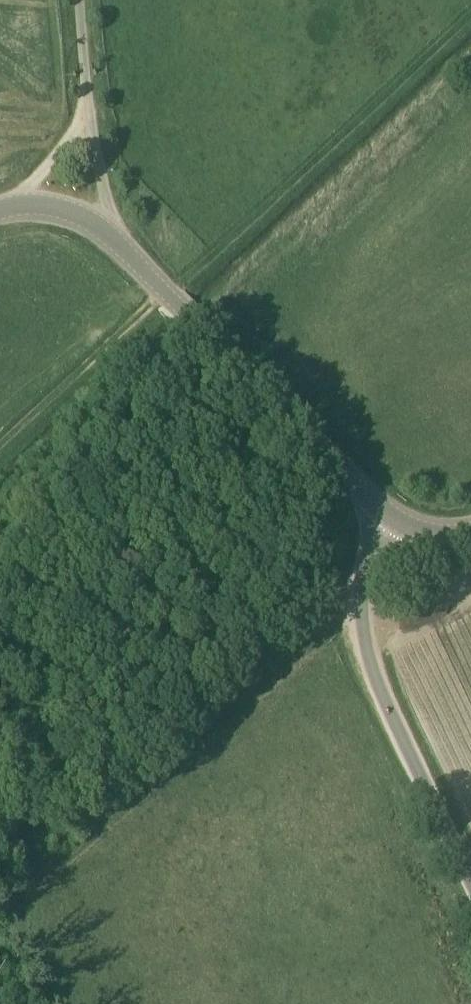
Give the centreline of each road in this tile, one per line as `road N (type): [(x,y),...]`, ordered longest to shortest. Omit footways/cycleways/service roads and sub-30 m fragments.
road 1 (track): [(374,577),(0,901)]
road 2 (tertiary): [(389,517),(107,233)]
road 3 (unclassified): [(470,866),(368,653),(365,613),(389,517)]
road 4 (unclassified): [(107,233),(93,88)]
road 5 (unclassified): [(93,88),(78,135),(20,206)]

